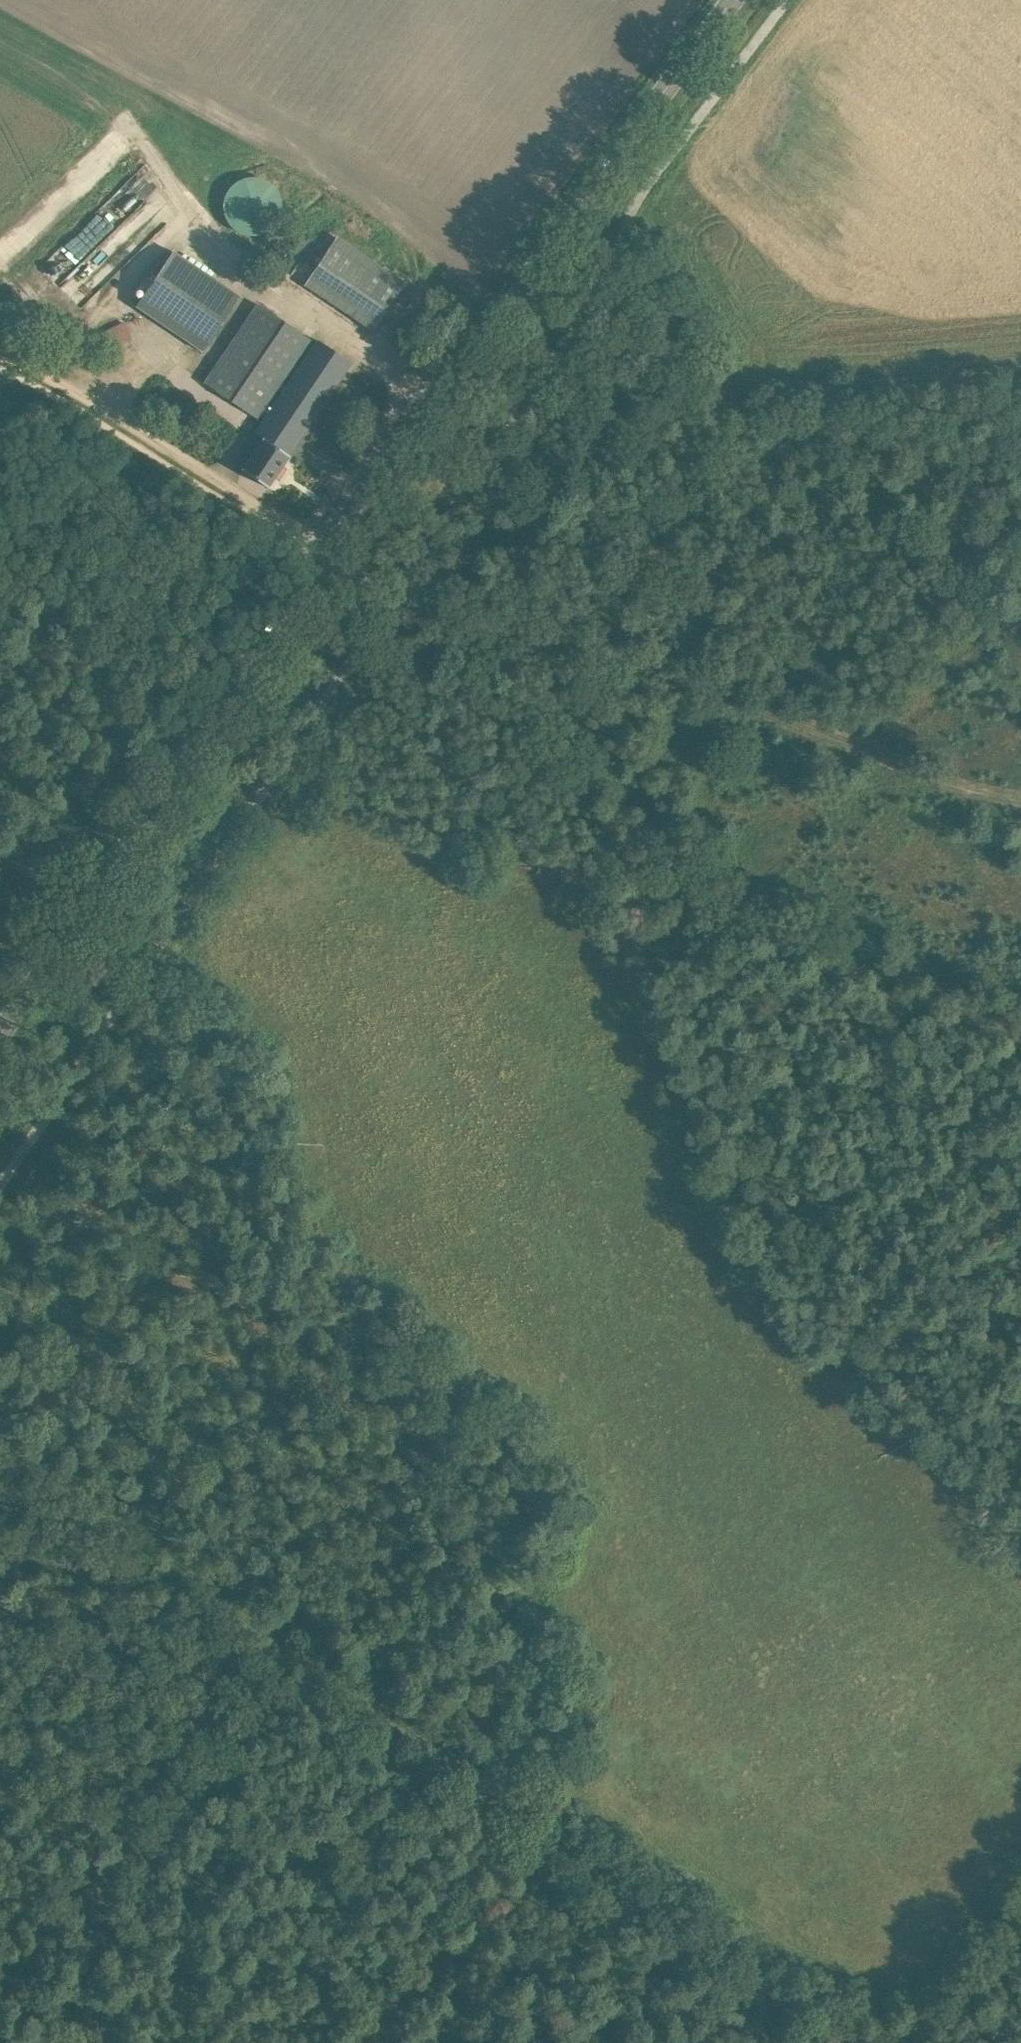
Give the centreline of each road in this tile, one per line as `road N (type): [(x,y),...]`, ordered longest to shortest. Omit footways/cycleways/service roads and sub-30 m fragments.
road 1 (secondary): [(0,1027),(379,480),(740,0)]
road 2 (track): [(1020,796),(985,790),(755,696),(492,628),(409,592)]
road 3 (track): [(872,2042),(480,1772)]
road 4 (track): [(297,1647),(32,2042)]
road 5 (track): [(297,1647),(12,1447)]
road 6 (track): [(0,365),(286,517)]
road 7 (track): [(480,1772),(297,1647)]

